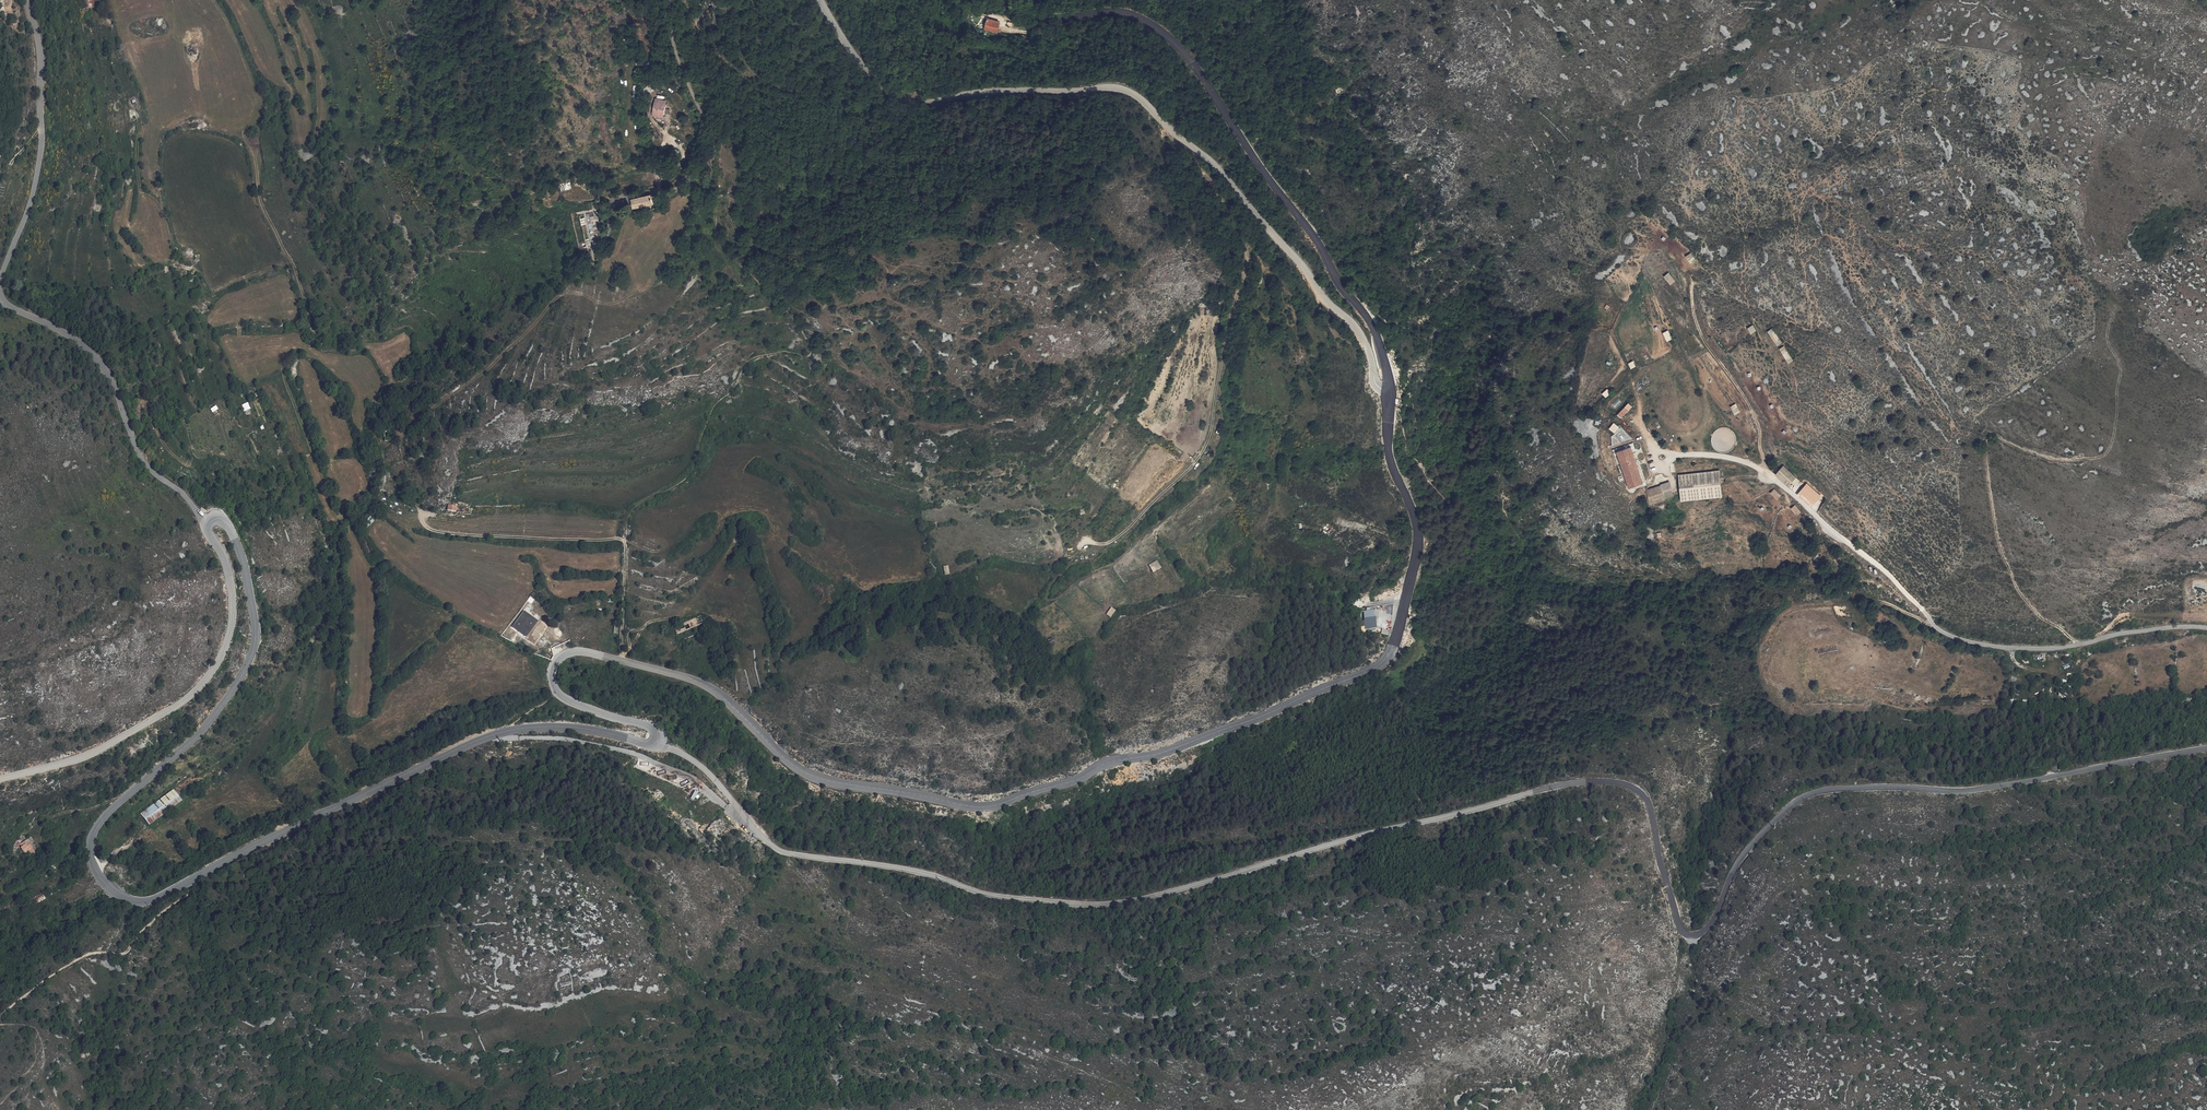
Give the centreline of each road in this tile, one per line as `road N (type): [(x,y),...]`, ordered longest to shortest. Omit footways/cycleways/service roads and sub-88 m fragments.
road 1 (unclassified): [(657,742),(695,761),(754,830),(785,851),(1078,904),(1144,898),(1559,783),(1622,782),(1648,798),(1678,920),(1697,934),(1718,912),(1744,854),(1817,793),(1986,788),(2206,747)]
road 2 (secondary): [(657,742),(652,728),(558,693),(558,659),(589,653),(684,677),(711,687),(799,768),(977,805),(1072,781),(1111,761),(1164,753),(1368,671),(1391,652),(1419,545),(1388,452),(1388,394)]
road 3 (secondary): [(207,521),(219,519),(234,537),(256,638),(248,664),(209,721),(96,828),(95,869),(131,900),(148,902),(504,731),(562,727),(657,742)]
road 4 (tertiary): [(1388,394),(1376,386),(1366,344),(1349,319),(1324,300),(1228,177),(1139,97),(1109,86),(908,100),(881,87),(821,0)]
road 5 (unclassified): [(2206,628),(2054,649),(1969,642),(1934,626),(1888,573),(1763,470),(1710,454),(1661,457)]
road 6 (secondary): [(1388,394),(1368,318),(1174,41),(1130,15),(1047,18),(1002,0)]
road 7 (track): [(1168,124),(1243,238),(1245,277),(1207,442),(1192,467),(1122,534),(1104,545),(1081,542)]
road 8 (track): [(2077,645),(2018,589),(1992,507),(1987,439),(2051,459),(2108,451),(2121,371),(2108,335),(2115,308)]
road 9 (secondary): [(0,780),(94,752),(174,708),(213,671),(233,598),(207,521)]
road 10 (track): [(625,540),(665,550),(711,509),(762,510),(772,528),(763,537),(739,536),(696,600),(680,615),(652,621),(620,660)]
road 11 (track): [(212,0),(253,86),(244,137),(312,331)]
road 12 (tertiary): [(0,297),(85,346),(106,368),(145,463),(207,521)]
road 13 (residential): [(668,0),(671,39),(710,154),(673,187),(613,204),(606,239)]
road 14 (tertiary): [(27,0),(40,51),(42,147),(0,279)]
road 15 (track): [(625,540),(441,532),(428,529),(424,512)]
road 16 (track): [(1763,470),(1754,414),(1705,344),(1692,278)]

